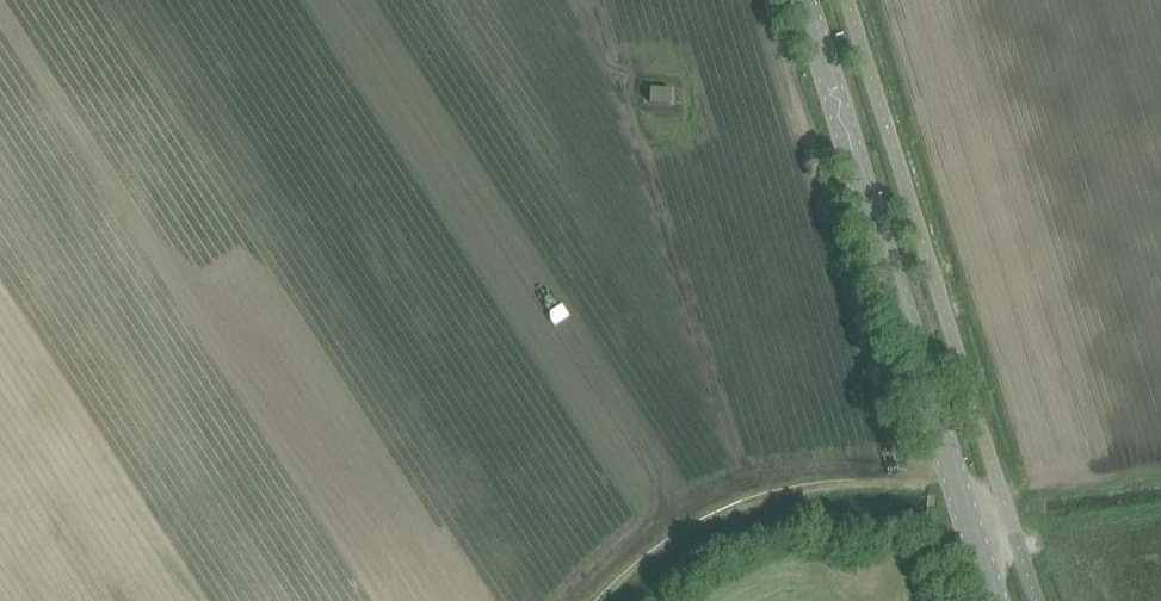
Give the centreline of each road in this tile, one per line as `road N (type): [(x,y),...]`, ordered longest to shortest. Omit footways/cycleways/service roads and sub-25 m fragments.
road 1 (tertiary): [(991,600),(803,0)]

